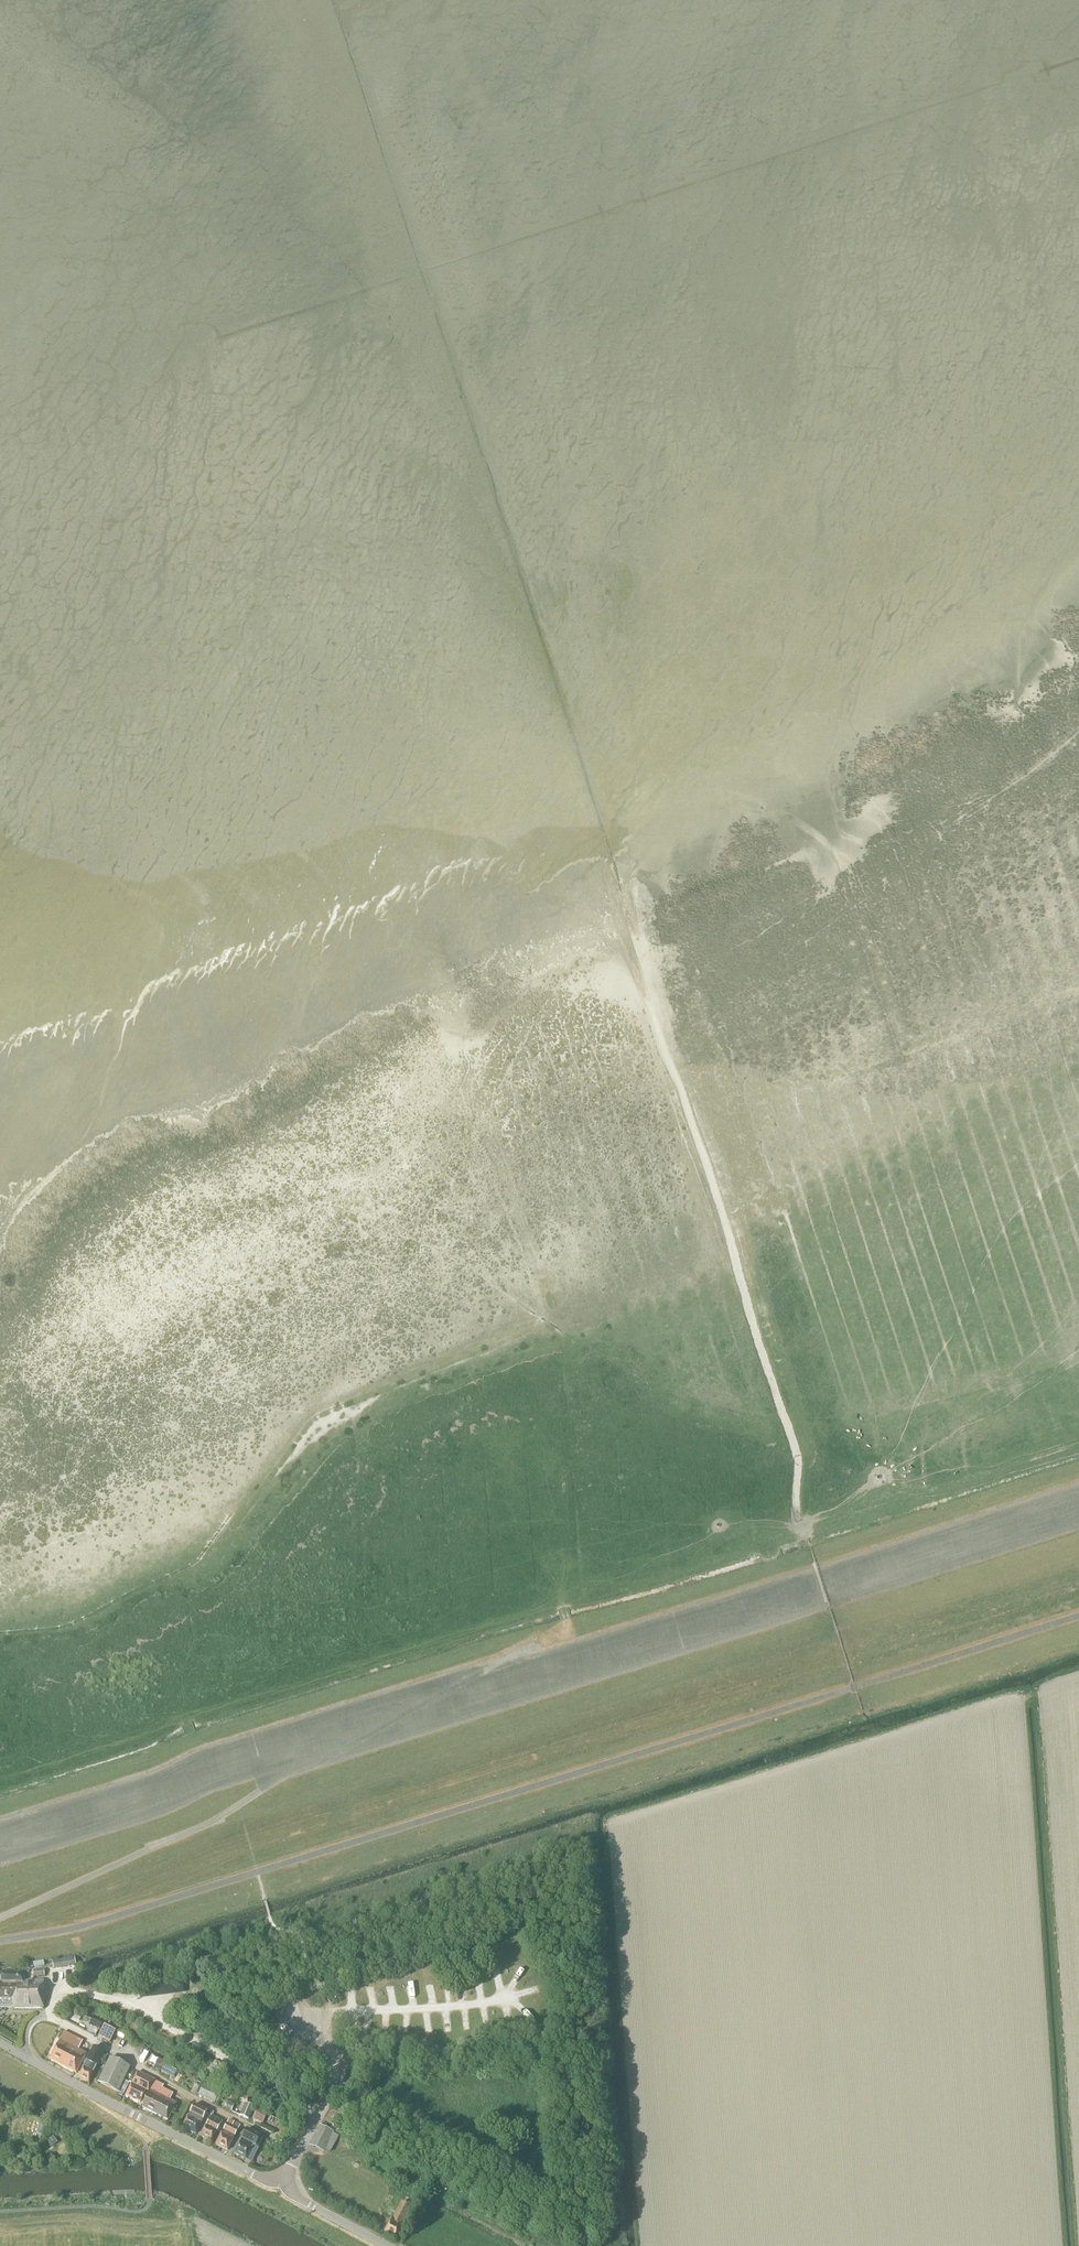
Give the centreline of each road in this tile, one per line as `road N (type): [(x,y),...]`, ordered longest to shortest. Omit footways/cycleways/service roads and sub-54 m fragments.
road 1 (unclassified): [(0,1940),(110,1918),(1078,1615)]
road 2 (unclassified): [(385,2245),(0,2043)]

